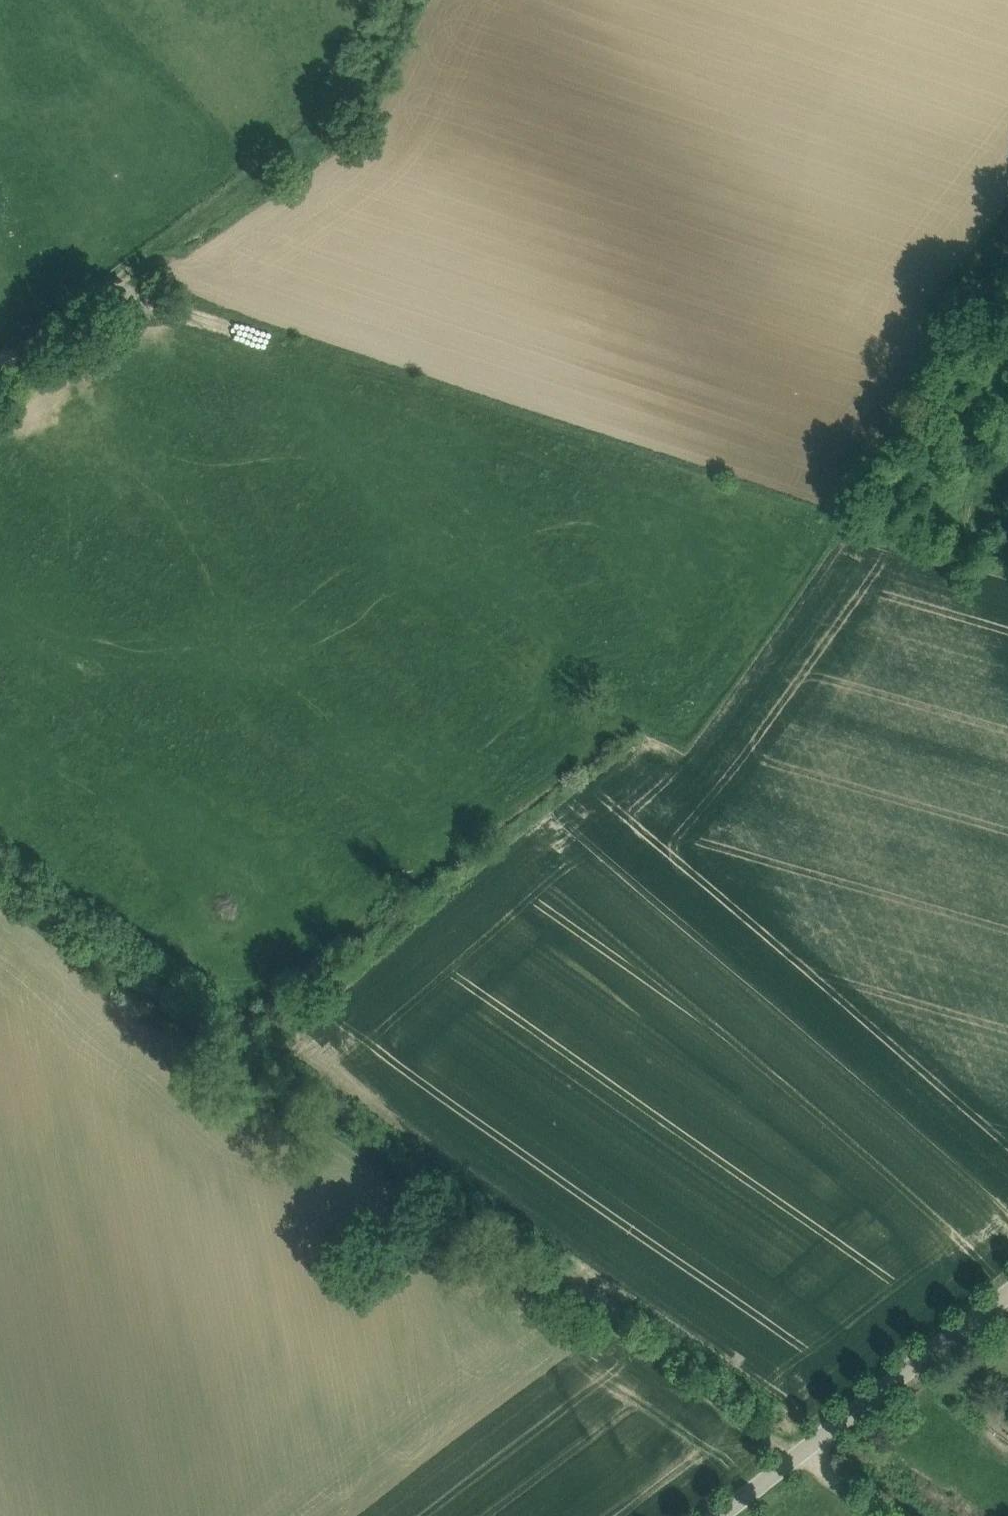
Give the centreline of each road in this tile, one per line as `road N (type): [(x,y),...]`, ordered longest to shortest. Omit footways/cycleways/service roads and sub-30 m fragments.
road 1 (track): [(0,898),(800,1458)]
road 2 (unclassified): [(1007,1295),(726,1515)]

